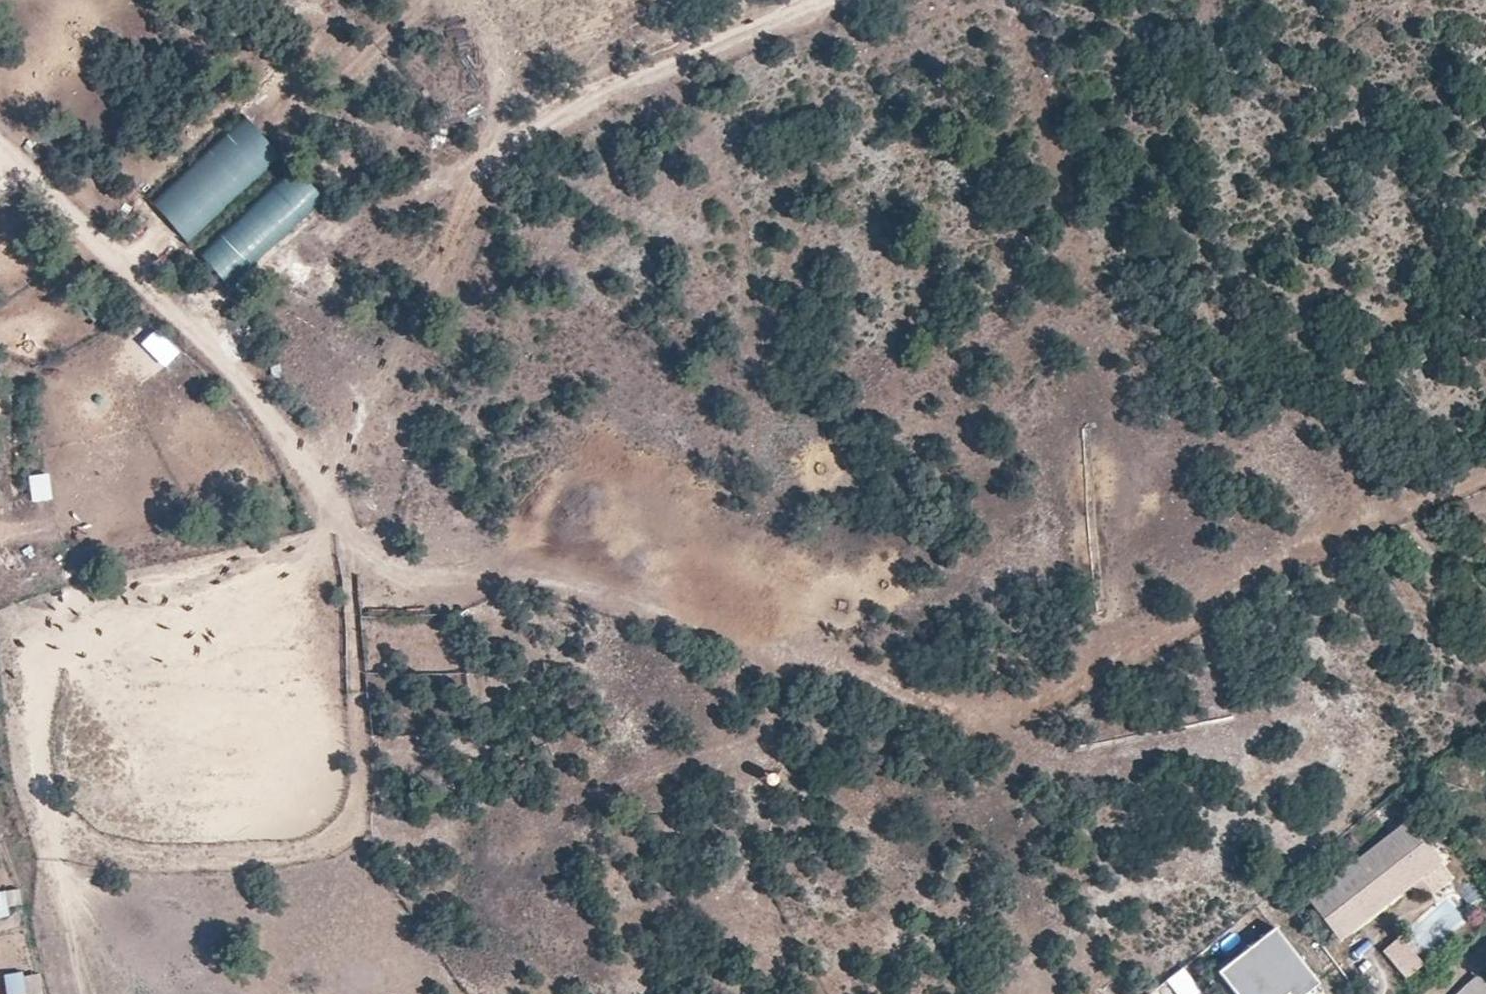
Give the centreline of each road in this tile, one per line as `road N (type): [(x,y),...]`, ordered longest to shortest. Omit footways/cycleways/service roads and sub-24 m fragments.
road 1 (track): [(0,150),(209,339),(360,545),(422,583)]

